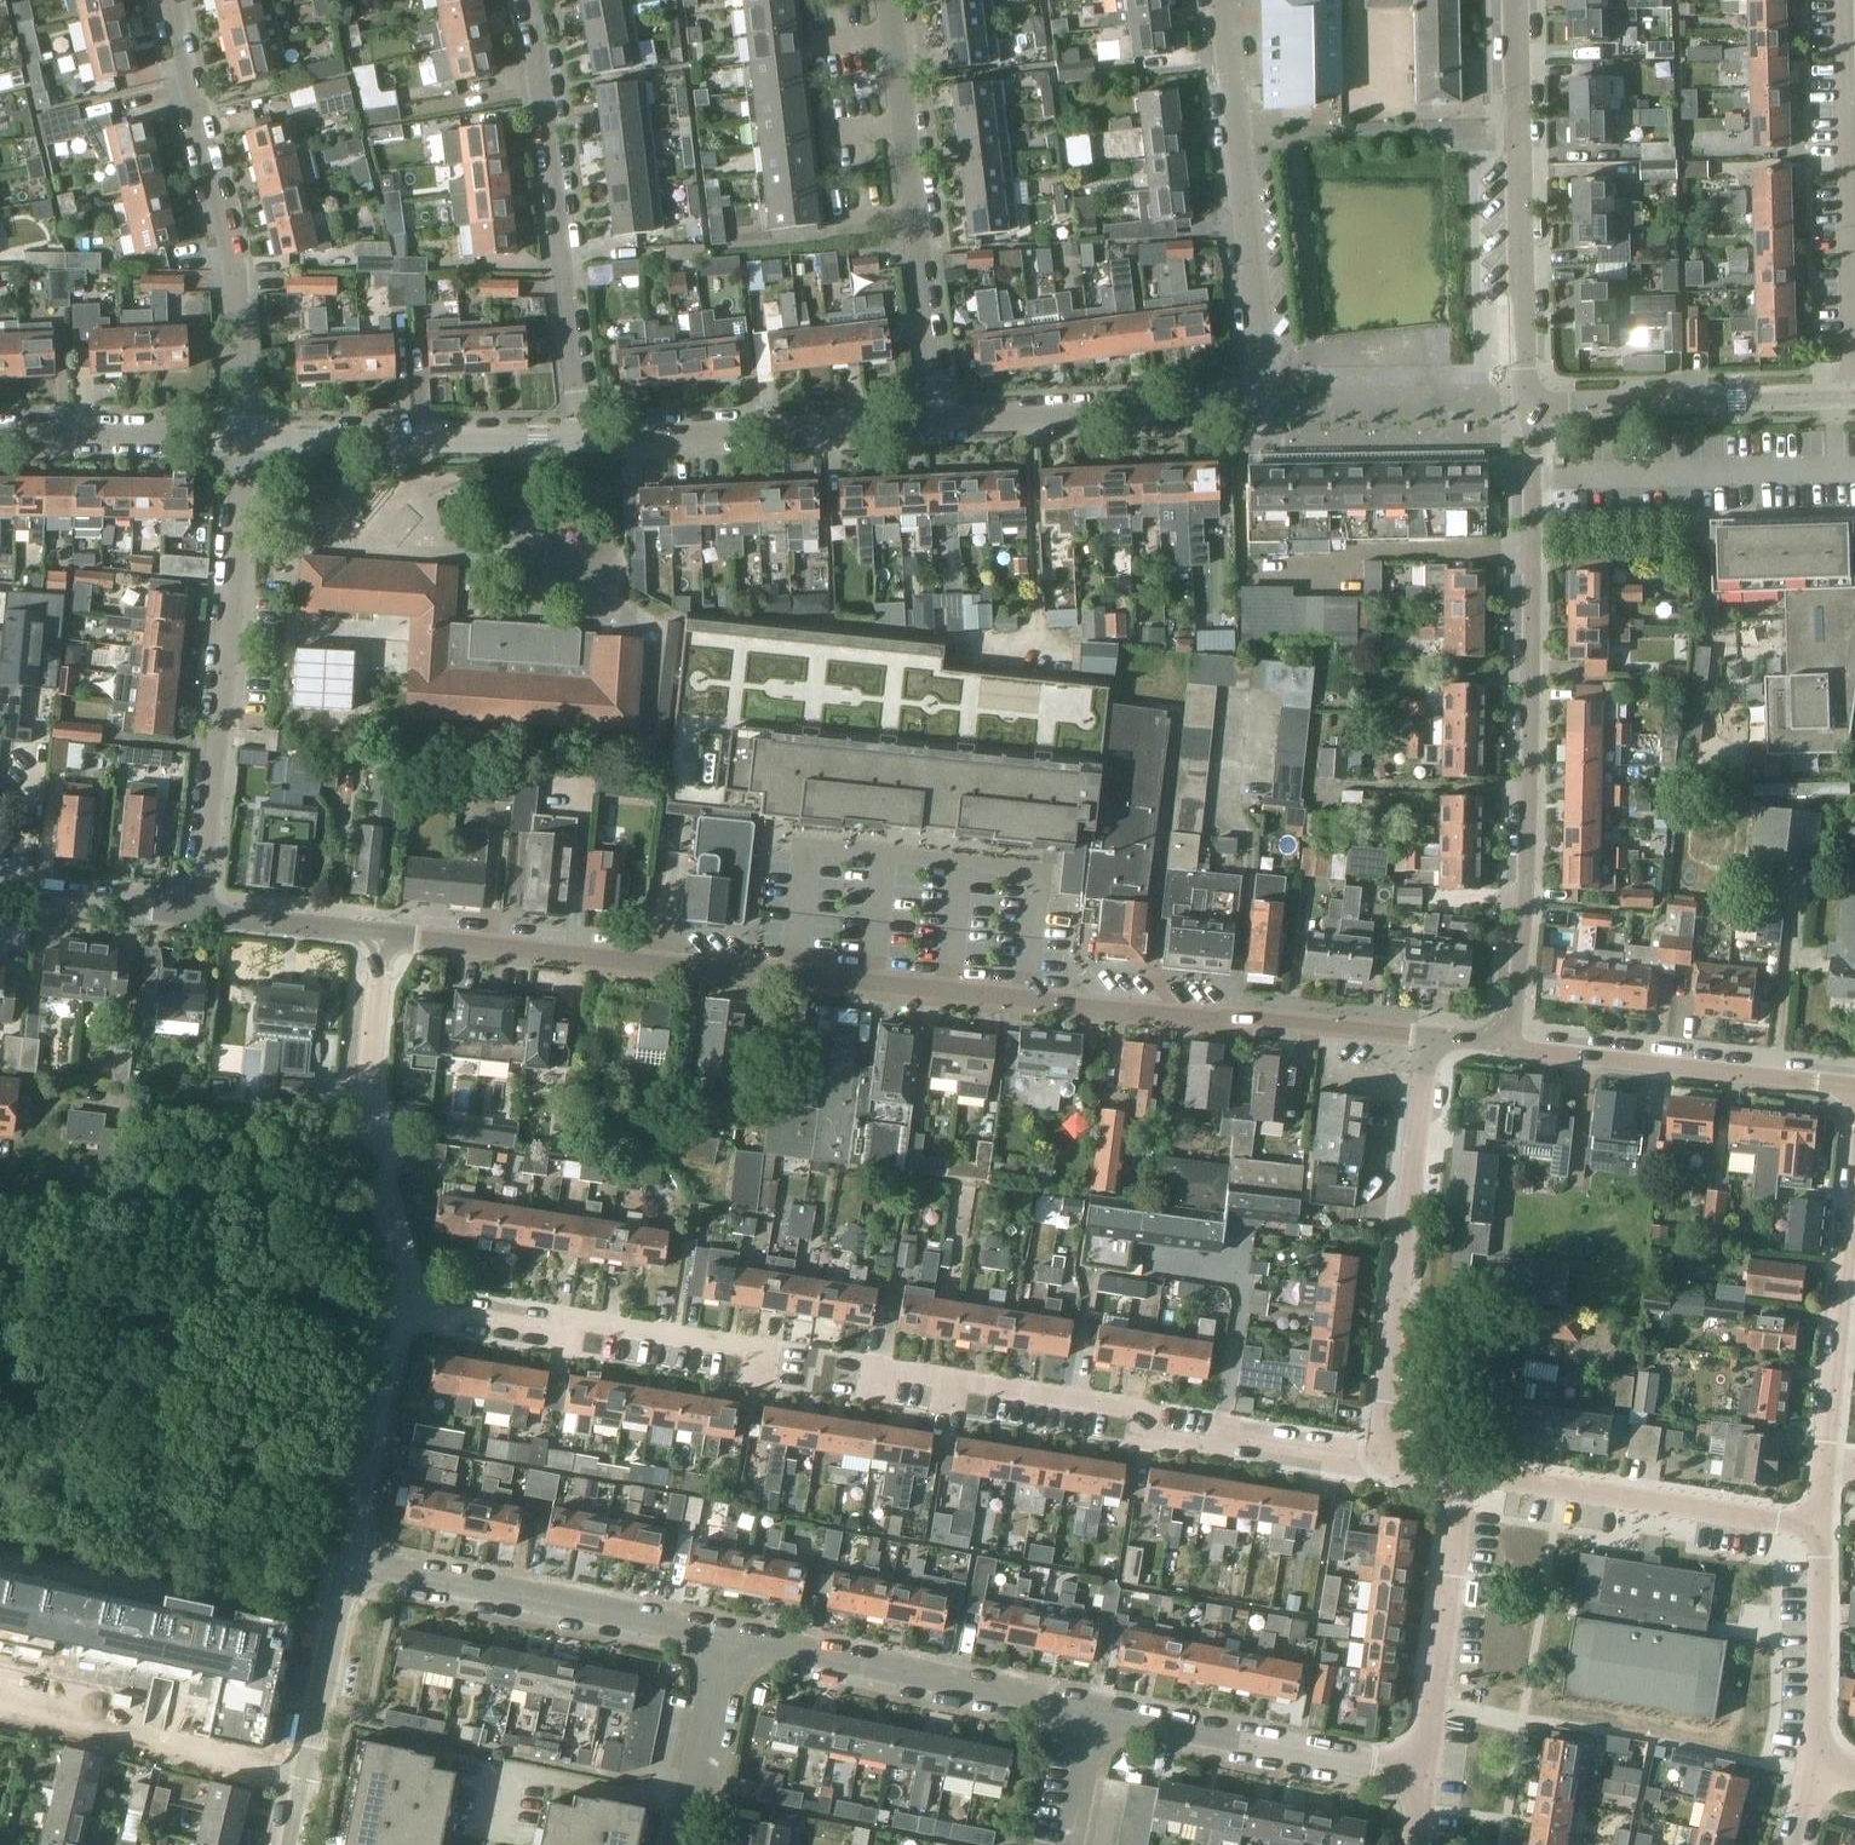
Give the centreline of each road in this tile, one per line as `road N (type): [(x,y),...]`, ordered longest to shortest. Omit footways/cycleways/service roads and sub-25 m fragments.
road 1 (unclassified): [(1435,1030),(378,932)]
road 2 (unclassified): [(934,422),(1260,404),(1266,388),(1226,0)]
road 3 (unclassified): [(1525,399),(1527,716),(1515,1038)]
road 4 (residential): [(1392,1452),(1377,1461),(831,1375)]
road 5 (residential): [(203,915),(237,573),(239,436)]
road 6 (residential): [(239,436),(227,222),(171,0)]
road 7 (residential): [(576,437),(525,0)]
road 8 (unclassified): [(1392,1452),(1381,1408),(1435,1030)]
road 9 (residential): [(934,422),(886,0)]
road 10 (residential): [(793,1370),(396,1305)]
road 11 (unclassified): [(1525,399),(1510,0)]
road 12 (residential): [(1838,393),(1826,0)]
road 13 (residential): [(723,1635),(346,1560)]
road 14 (residential): [(1096,1710),(723,1635)]
road 15 (unclassified): [(396,1305),(366,1100),(378,932)]
road 16 (unclassified): [(576,437),(934,422)]
road 17 (residential): [(1819,1539),(1467,1481)]
road 18 (unclassified): [(1854,1079),(1515,1038)]
road 19 (residential): [(1427,1776),(1096,1710)]
road 20 (unclassified): [(239,436),(576,437)]
road 21 (unclassified): [(1525,399),(1838,393)]
road 22 (residential): [(1467,1481),(1427,1776)]
road 23 (unclassified): [(276,1844),(346,1560)]
road 24 (residential): [(1828,1459),(1854,1179)]
road 25 (residential): [(494,1844),(511,1760),(689,1803)]
road 26 (unclassified): [(346,1560),(396,1305)]
road 27 (unclassified): [(0,431),(239,436)]
road 28 (residential): [(1819,1768),(1819,1539)]
road 29 (unclassified): [(203,915),(0,891)]
road 30 (unclassified): [(378,932),(203,915)]
road 31 (residential): [(689,1803),(723,1635)]
road 32 (residential): [(1069,1844),(1096,1710)]

